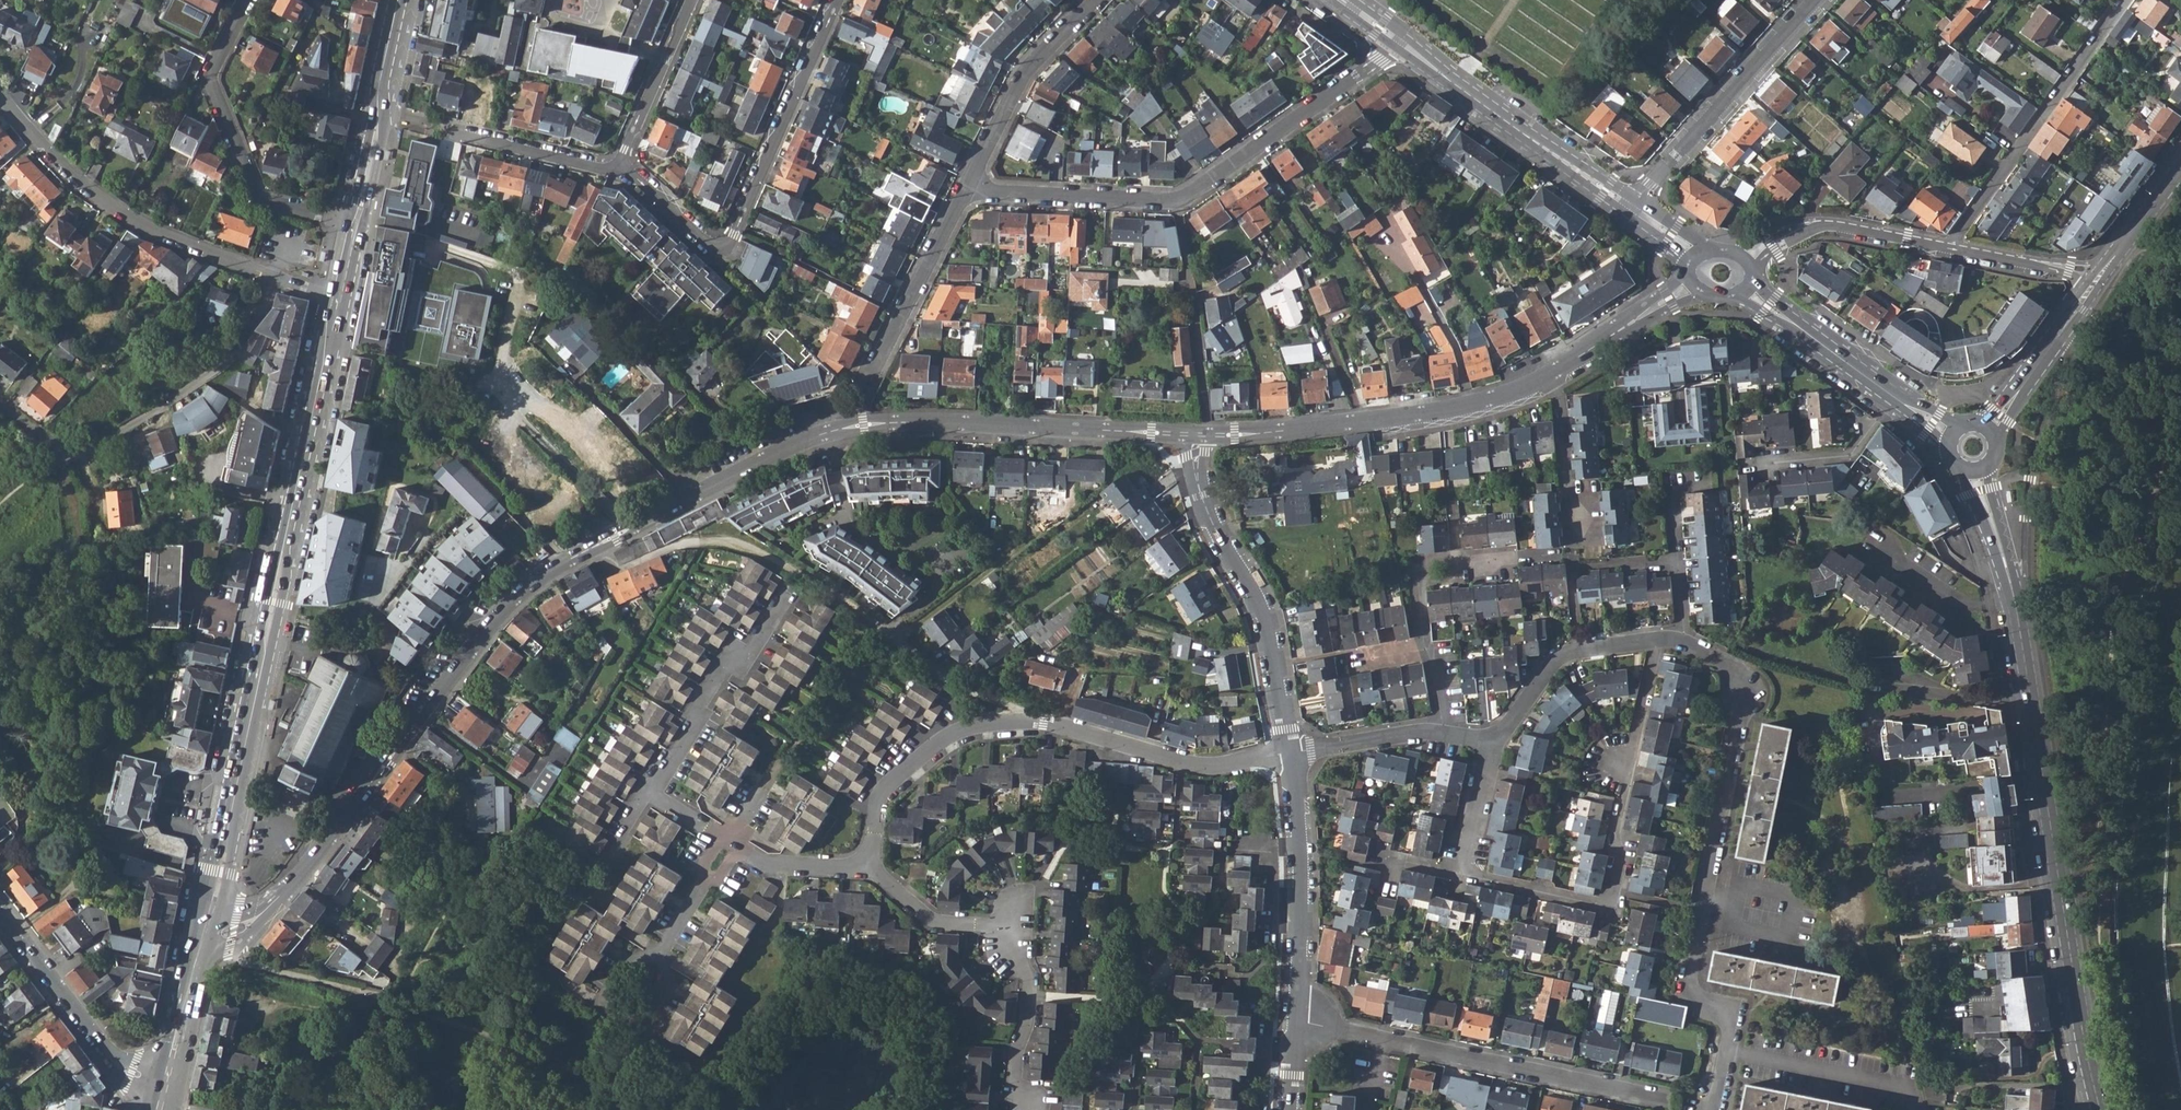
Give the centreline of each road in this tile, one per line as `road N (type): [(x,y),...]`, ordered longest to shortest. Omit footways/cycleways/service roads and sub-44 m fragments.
road 1 (residential): [(197,943),(242,926),(293,881),(498,614),(532,583),(774,449),(817,433),(927,421),(1198,434)]
road 2 (primary): [(336,302),(197,943)]
road 3 (tertiary): [(1978,468),(2017,616),(2099,1109)]
road 4 (residential): [(1715,1109),(1731,1033),(1697,983),(1750,696),(1736,667),(1681,640)]
road 5 (residential): [(1290,751),(1209,765),(1057,723),(961,730),(879,791),(864,861)]
road 6 (residential): [(1659,637),(1616,828),(1619,859),(1609,902),(1600,907),(1458,875)]
road 7 (residential): [(1296,1020),(1686,1104)]
road 8 (residential): [(614,170),(638,178),(705,235),(725,239),(835,0)]
road 9 (residential): [(1198,434),(1438,411),(1557,370)]
road 10 (residential): [(273,281),(267,306),(235,353),(188,393),(67,458),(0,406)]
road 11 (residential): [(864,861),(933,919),(985,925),(1017,945),(1029,994),(1014,1080),(1026,1103)]
road 12 (residential): [(1290,751),(1261,611),(1225,550),(1196,471),(1198,434)]
road 13 (residential): [(0,99),(28,135),(115,212),(273,281)]
road 14 (residential): [(351,225),(257,197),(212,84),(250,0)]
road 15 (residential): [(2125,0),(1947,247)]
road 16 (tertiary): [(1400,42),(1631,206)]
road 17 (residential): [(1819,0),(1631,206)]
road 18 (residential): [(1400,42),(1176,201)]
road 19 (residential): [(1296,1020),(1290,751)]
road 20 (tertiary): [(166,1086),(109,1056),(0,913)]
road 21 (residential): [(648,789),(720,668),(760,638),(785,593)]
road 22 (residential): [(1093,0),(1023,73),(966,192)]
road 23 (primary): [(402,0),(351,225)]
road 24 (residential): [(1207,419),(1176,201)]
road 25 (residential): [(966,192),(864,385)]
road 26 (residential): [(1747,271),(1818,226),(1947,247)]
road 27 (residential): [(1176,201),(966,192)]
road 28 (residential): [(661,946),(633,950),(608,991),(613,1004),(640,1018),(650,1014),(675,970),(671,958)]
road 29 (residential): [(691,0),(614,170)]
road 30 (residential): [(1893,390),(1850,456),(1743,466)]
road 31 (residential): [(1557,370),(1574,554)]
road 32 (residential): [(2095,281),(1988,430)]
road 33 (tertiary): [(1742,288),(1893,390)]
road 34 (residential): [(447,129),(614,170)]
road 35 (residential): [(1454,734),(1414,729),(1290,751)]
road 36 (residential): [(1557,370),(1694,284)]
road 37 (residential): [(1947,247),(2095,281)]
road 38 (primary): [(197,943),(166,1086)]
road 39 (residential): [(2095,281),(2180,162)]
road 40 (residential): [(1488,736),(1458,875)]
road 41 (residential): [(1731,476),(1676,486),(1678,562)]
road 42 (residential): [(1581,648),(1555,658),(1488,736)]
road 43 (residential): [(864,861),(764,863),(738,848)]

